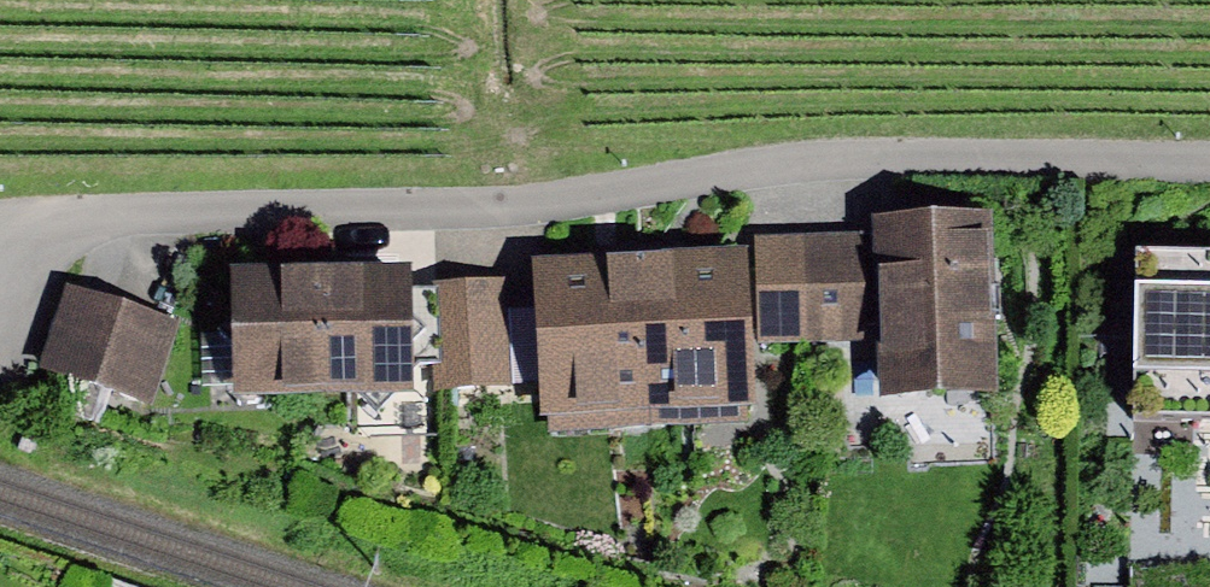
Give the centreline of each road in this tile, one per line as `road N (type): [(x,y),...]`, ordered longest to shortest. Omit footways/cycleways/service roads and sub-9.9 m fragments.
road 1 (residential): [(0,224),(483,213),(790,162),(1209,160)]

